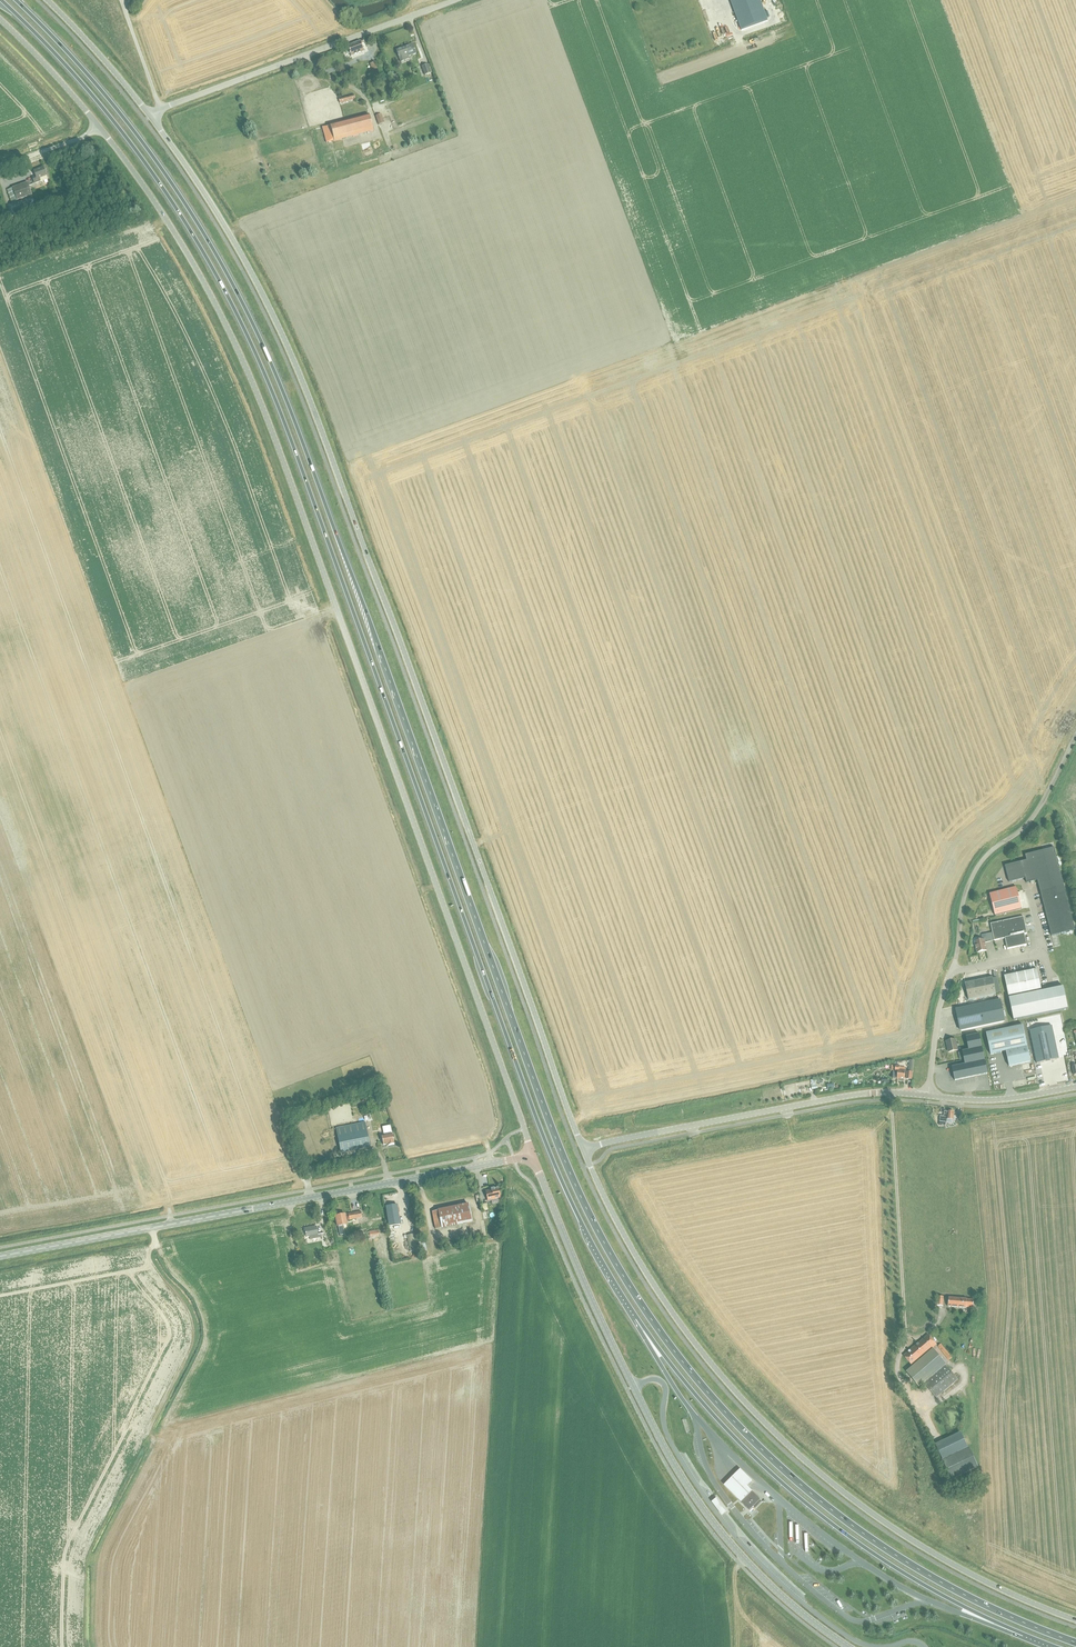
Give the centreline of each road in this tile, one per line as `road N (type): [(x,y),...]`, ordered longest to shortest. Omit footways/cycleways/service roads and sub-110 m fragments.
road 1 (trunk): [(1075,1643),(937,1580),(831,1509),(735,1422),(646,1311),(564,1159),(261,342),(150,152),(15,0)]
road 2 (trunk): [(1,0),(120,130),(183,219),(245,332),(554,1163),(633,1315)]
road 3 (tertiary): [(150,117),(226,228),(304,385),(584,1151)]
road 4 (unclassified): [(98,126),(191,261),(247,371),(532,1155)]
road 5 (tertiary): [(584,1151),(656,1288),(782,1439),(910,1540),(1075,1620)]
road 6 (secondary): [(545,1191),(609,1340),(693,1496),(764,1580),(848,1646)]
road 7 (secondary): [(0,1256),(532,1155)]
road 8 (trunk): [(633,1315),(734,1437),(825,1519),(893,1566),(1031,1639)]
road 9 (tertiary): [(584,1151),(852,1095),(928,1096)]
road 10 (tertiary): [(160,109),(460,0)]
road 11 (track): [(955,959),(975,871),(1031,821),(1075,736)]
road 12 (tertiary): [(48,0),(150,117)]
road 13 (tertiary): [(1075,1087),(989,1101),(928,1096)]
road 14 (unclassified): [(0,20),(98,126)]
road 15 (unclassified): [(928,1096),(952,970)]

